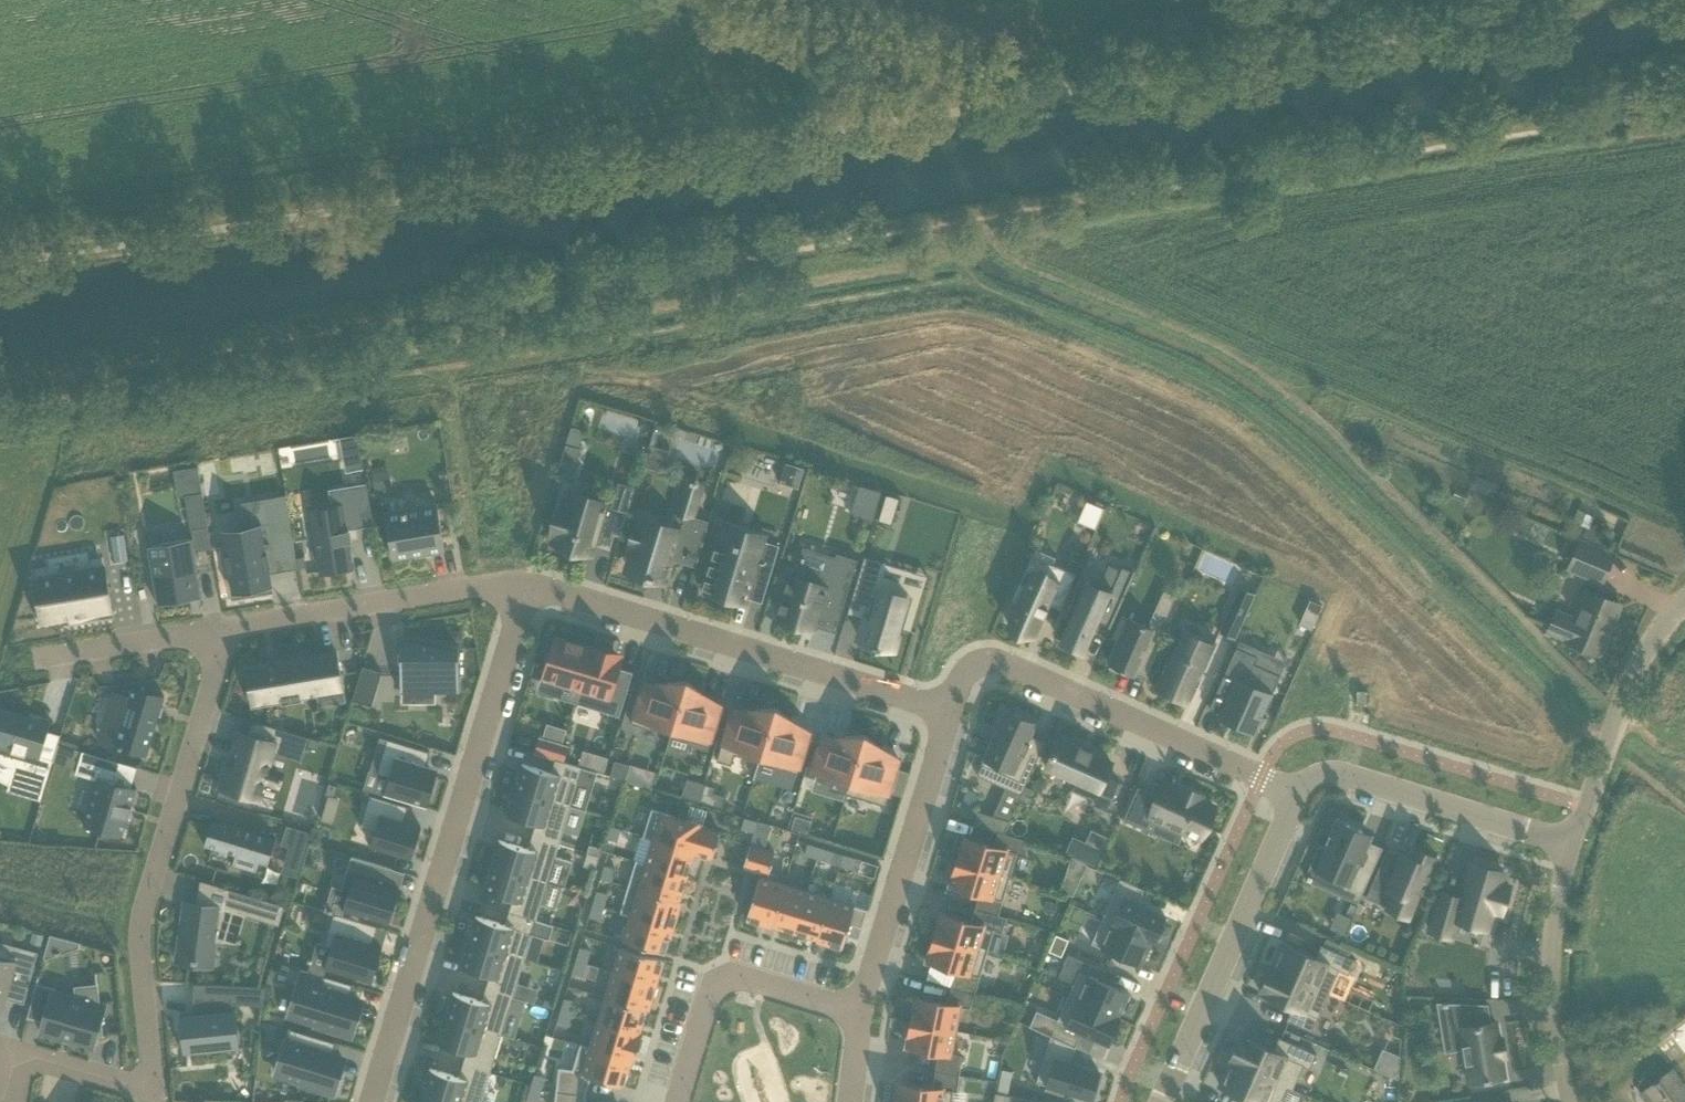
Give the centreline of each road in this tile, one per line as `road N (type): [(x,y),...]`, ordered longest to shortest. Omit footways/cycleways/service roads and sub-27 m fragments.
road 1 (residential): [(534,587),(381,1101)]
road 2 (residential): [(226,630),(138,930),(149,1091)]
road 3 (residential): [(945,708),(534,587)]
road 4 (residential): [(1292,792),(1016,669),(979,665),(958,679),(945,708)]
road 5 (track): [(1029,98),(706,0)]
road 6 (residential): [(1161,1101),(1292,792)]
road 7 (residential): [(945,708),(859,1014)]
road 8 (residential): [(534,587),(472,586),(226,630)]
road 9 (residential): [(1292,792),(1334,773),(1572,847)]
road 10 (residential): [(679,1101),(718,972),(859,1014)]
road 11 (unclassified): [(1572,847),(1607,743),(1652,646),(1684,608)]
road 12 (residential): [(1569,1101),(1550,953),(1572,847)]
road 13 (residential): [(226,630),(45,660)]
road 14 (residential): [(149,1091),(1,1062),(0,1071)]

